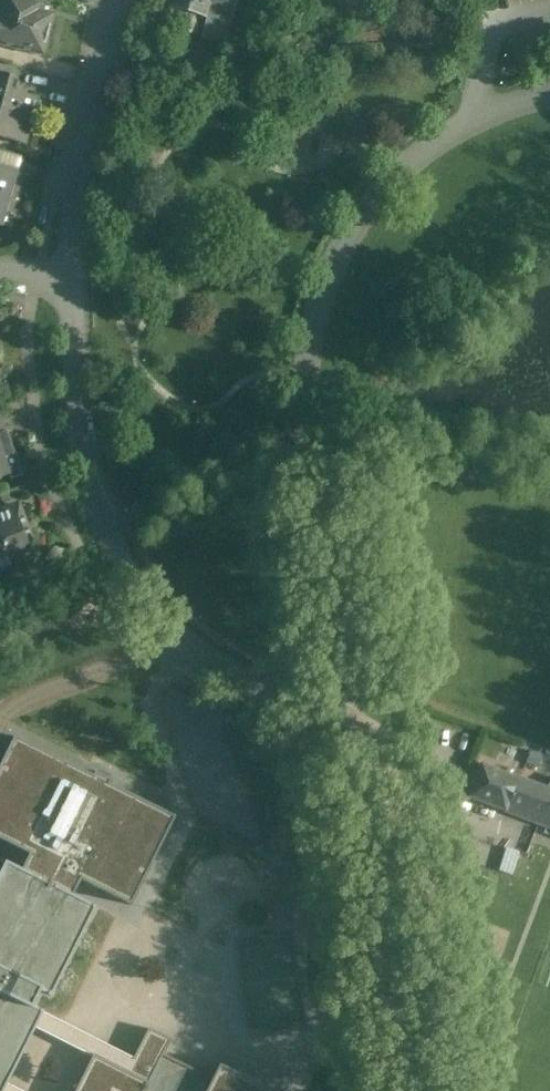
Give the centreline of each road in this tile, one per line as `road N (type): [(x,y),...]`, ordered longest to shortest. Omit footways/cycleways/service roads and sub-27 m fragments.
road 1 (unclassified): [(549,95),(474,117),(427,147),(352,227),(328,276),(307,369),(343,652),(345,730)]
road 2 (residential): [(345,730),(190,649),(153,620),(105,531),(91,486),(69,273)]
road 3 (unclassified): [(345,730),(423,1090)]
road 4 (residential): [(69,273),(120,0)]

